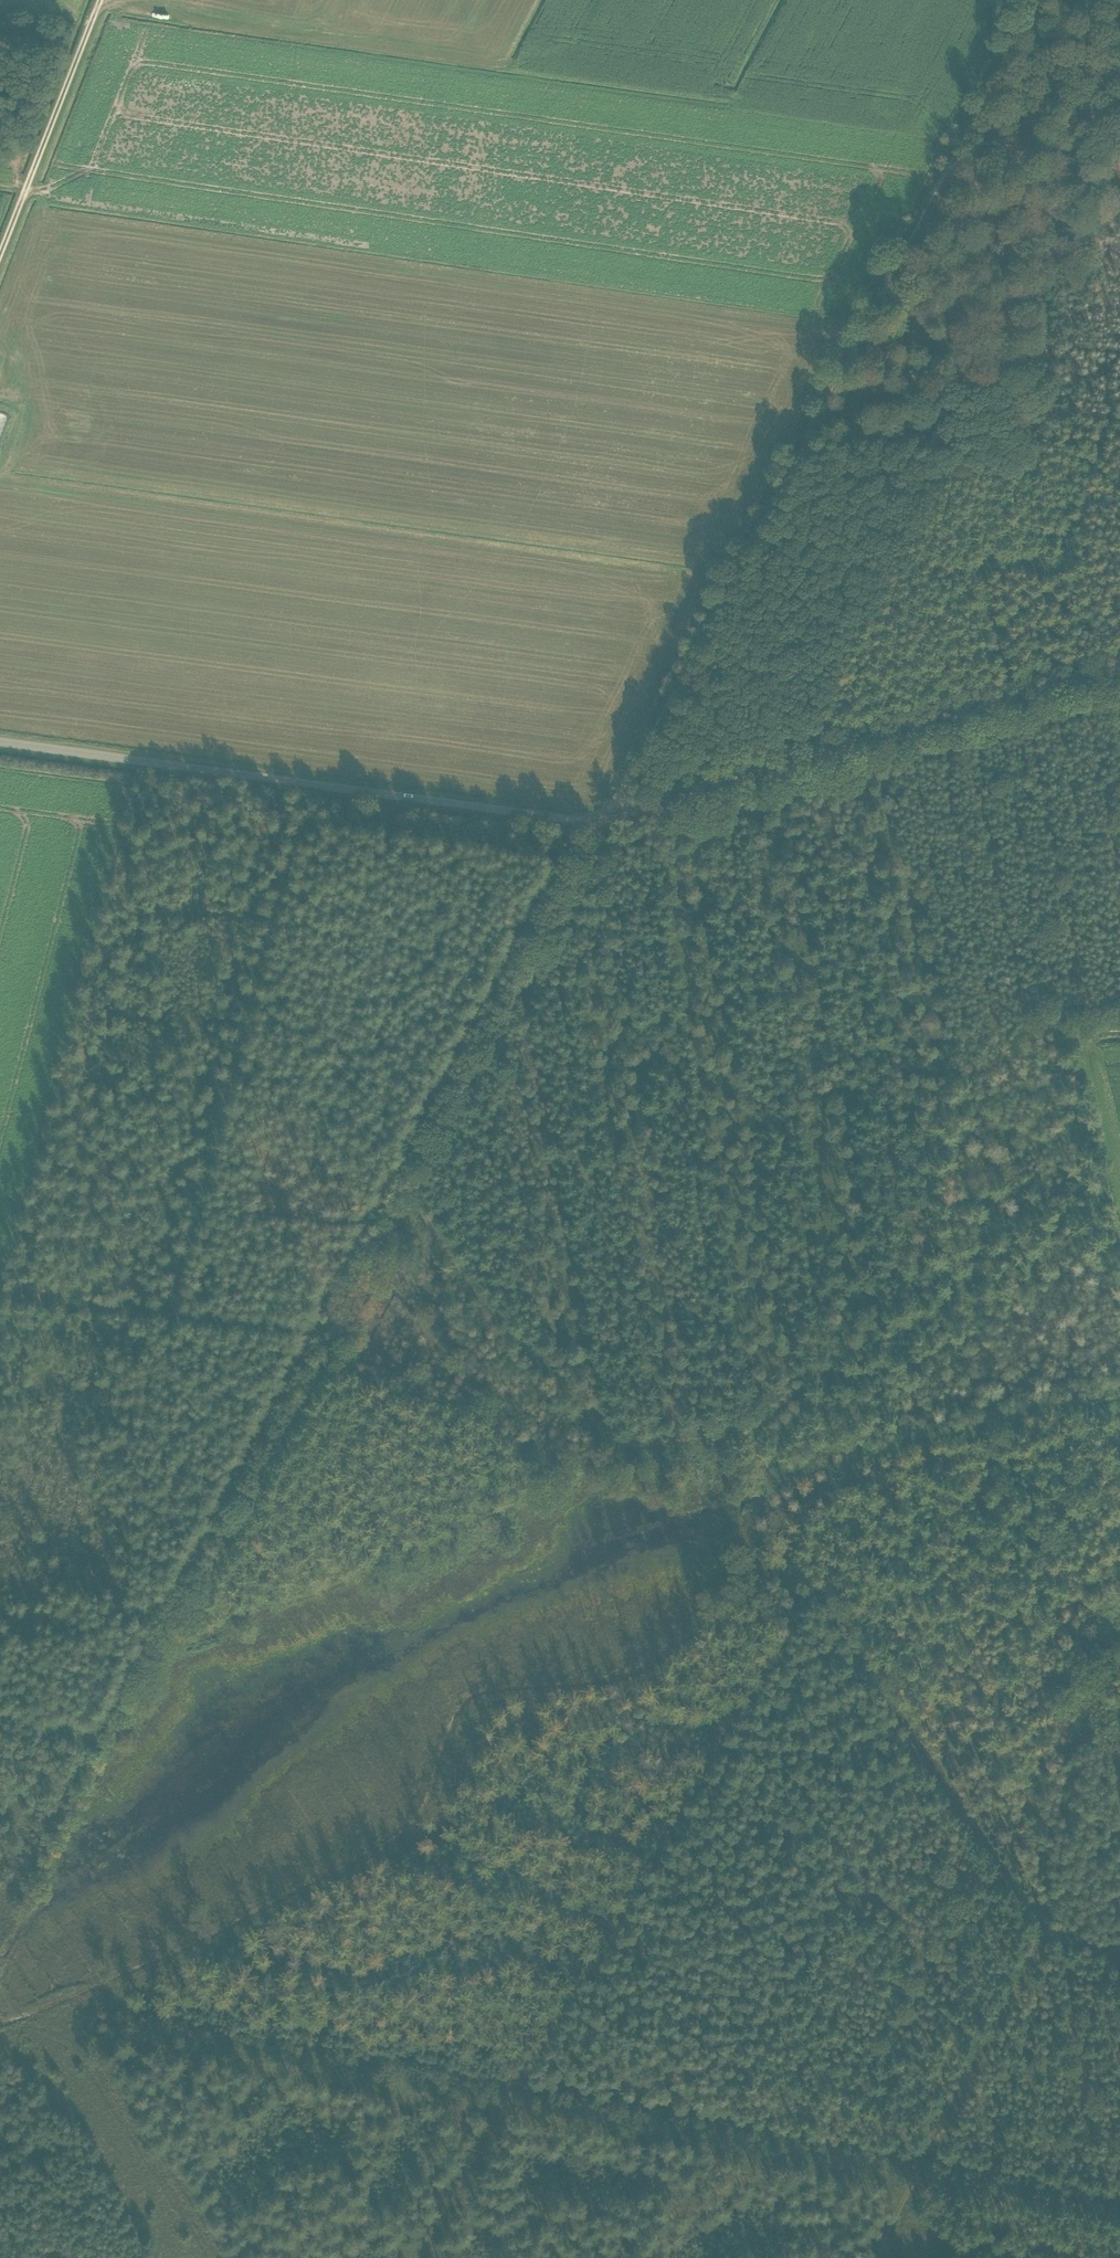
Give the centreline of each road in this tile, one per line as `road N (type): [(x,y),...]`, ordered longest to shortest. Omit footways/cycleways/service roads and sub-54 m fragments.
road 1 (track): [(1119,2207),(85,2015),(67,1996),(412,1832),(449,1710),(488,1681),(635,1676),(710,1615),(792,1564)]
road 2 (track): [(409,2257),(751,1684),(781,1625),(793,1552),(1050,1928),(1106,1953),(1119,1949)]
road 3 (track): [(415,1210),(178,1636),(559,1478),(625,1421)]
road 4 (track): [(1035,0),(608,823)]
road 5 (track): [(608,823),(417,1199),(576,1389),(625,1421),(677,1435),(753,1434)]
road 6 (track): [(1119,1035),(1052,1043),(946,1085),(932,1144),(926,1267),(889,1326),(766,1416),(750,1438),(793,1552)]
road 7 (unclassified): [(0,740),(608,823)]
road 8 (track): [(608,823),(1119,675)]
road 9 (track): [(0,257),(101,0)]

